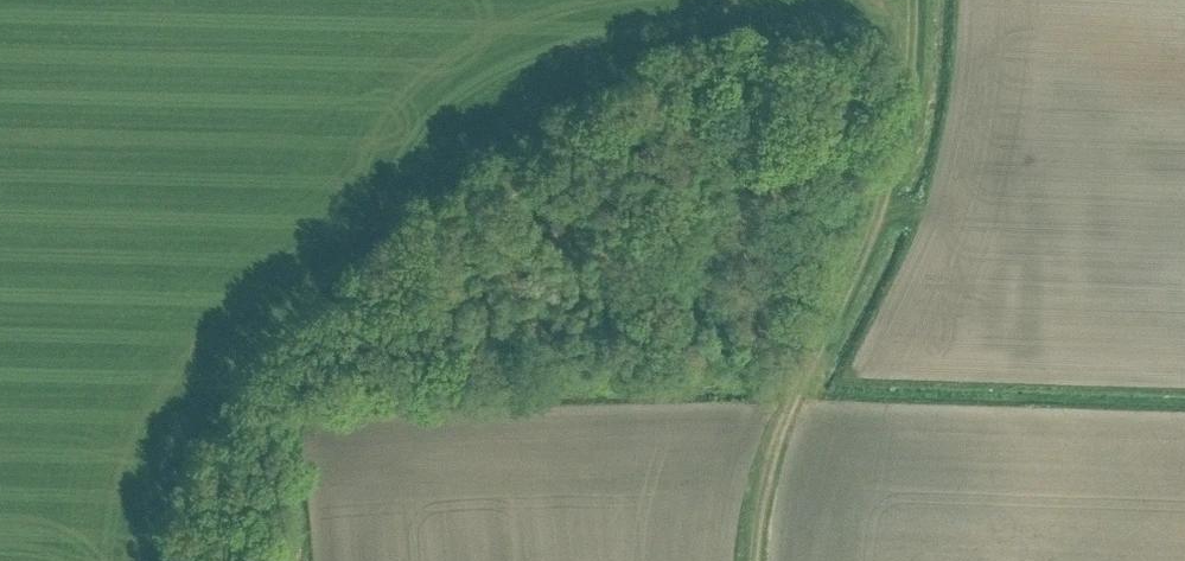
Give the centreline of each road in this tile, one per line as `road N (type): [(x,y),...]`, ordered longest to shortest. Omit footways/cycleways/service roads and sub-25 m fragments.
road 1 (track): [(755,560),(765,474),(789,397),(887,185),(910,0)]

